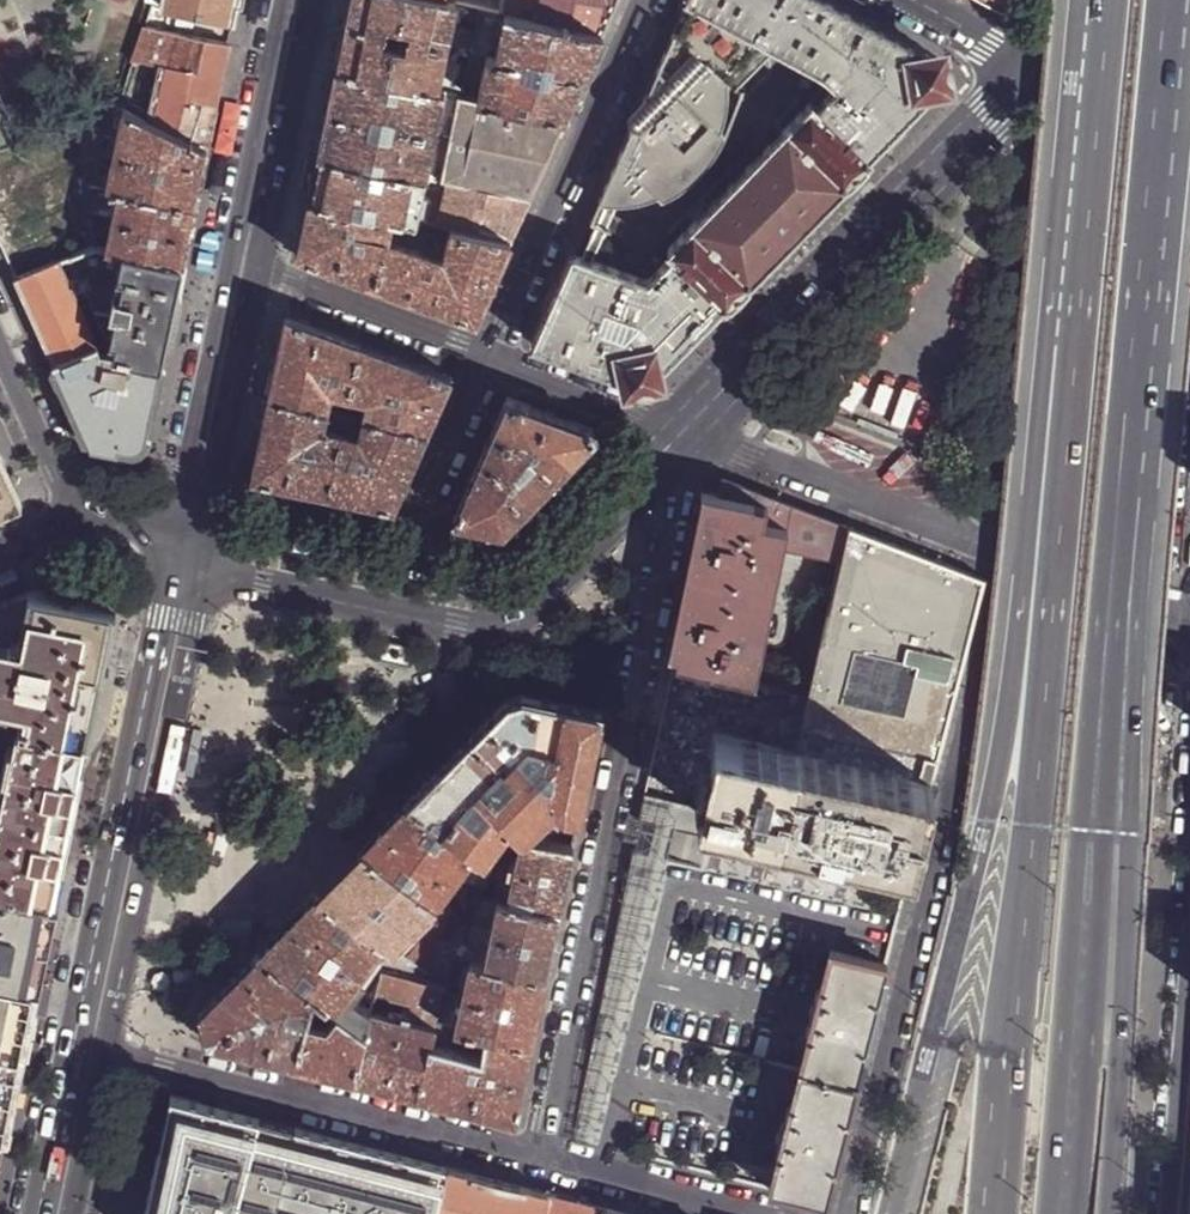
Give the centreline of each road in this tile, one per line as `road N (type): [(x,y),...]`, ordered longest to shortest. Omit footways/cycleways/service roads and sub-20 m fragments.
road 1 (motorway): [(1092,0),(993,1213)]
road 2 (residential): [(535,1159),(682,429)]
road 3 (motorway): [(1103,1213),(1131,831),(1124,494)]
road 4 (residential): [(1009,555),(850,1213)]
road 5 (motorway): [(1058,1213),(1101,706)]
road 6 (motorway): [(1084,1213),(1106,825),(1101,706)]
road 7 (tertiary): [(68,1037),(169,540)]
road 8 (residential): [(1039,70),(682,429)]
road 9 (motorway): [(1124,494),(1169,0)]
road 10 (residential): [(68,1037),(535,1159)]
road 11 (residential): [(650,0),(491,364)]
road 12 (unclassified): [(1009,555),(682,429)]
road 13 (residential): [(682,429),(517,601),(499,609),(463,604)]
road 14 (residential): [(491,364),(228,269)]
road 15 (tertiary): [(169,540),(228,269)]
road 16 (tertiary): [(228,269),(288,0)]
road 17 (residential): [(204,547),(255,576),(437,613),(463,604)]
road 18 (residential): [(1170,1213),(1189,973)]
road 19 (residential): [(491,364),(407,570)]
road 20 (residential): [(750,1213),(535,1159)]
road 21 (motorway): [(1101,706),(1124,494)]
road 22 (residential): [(407,570),(264,540),(204,547)]
road 23 (residential): [(682,429),(491,364)]
road 24 (unclassified): [(1189,625),(1009,555)]
road 25 (tertiary): [(78,521),(0,351)]
road 26 (tertiary): [(32,1213),(68,1037)]
road 27 (residential): [(1039,70),(904,0)]

